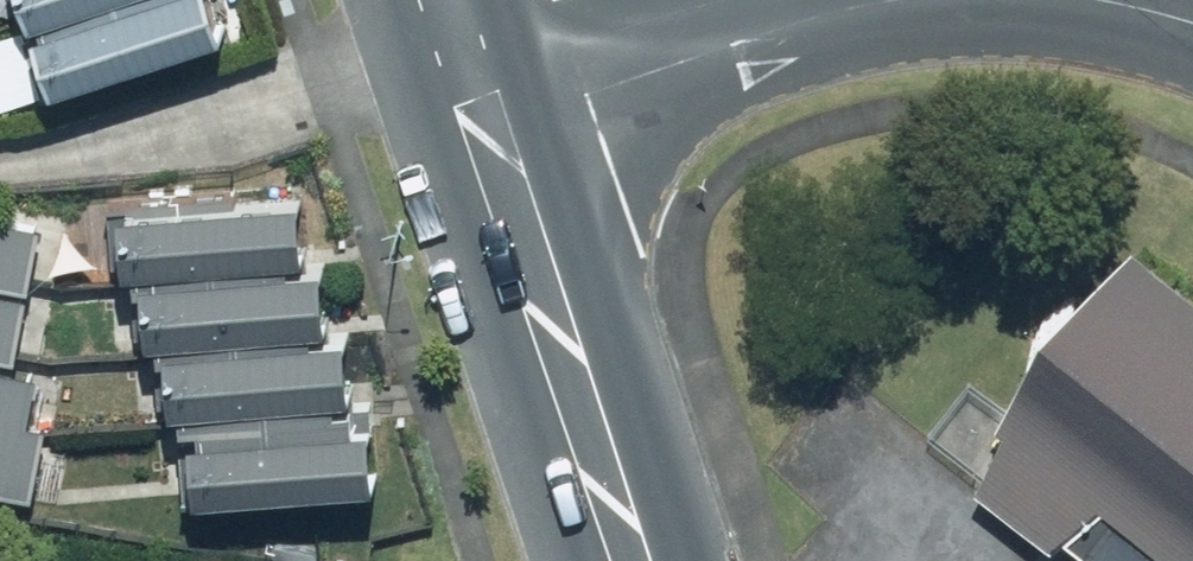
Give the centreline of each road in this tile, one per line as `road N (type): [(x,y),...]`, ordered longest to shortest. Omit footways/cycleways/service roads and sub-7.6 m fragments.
road 1 (primary): [(489,129),(643,560)]
road 2 (residential): [(489,129),(790,26),(893,0)]
road 3 (primary): [(447,0),(489,129)]

